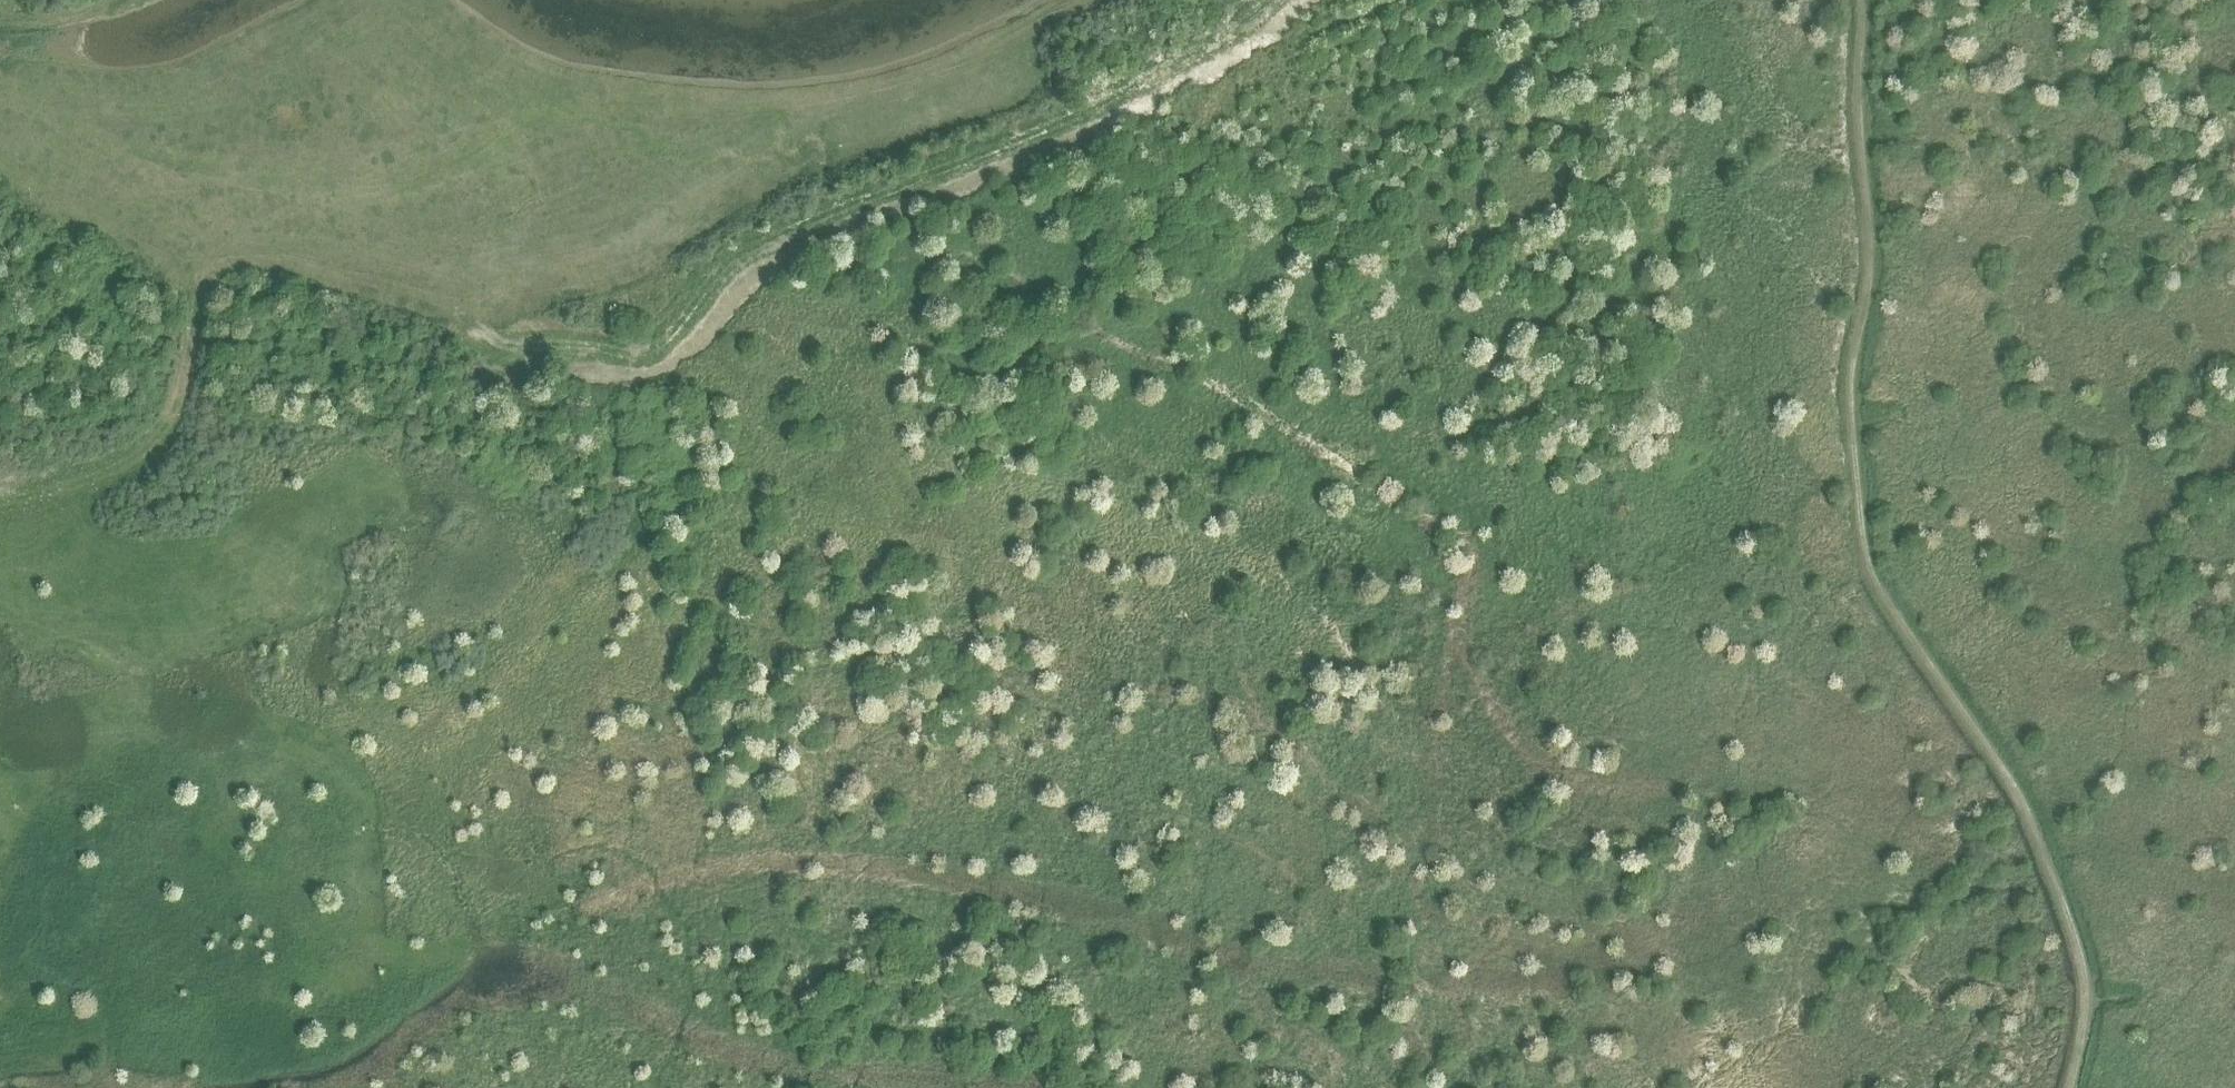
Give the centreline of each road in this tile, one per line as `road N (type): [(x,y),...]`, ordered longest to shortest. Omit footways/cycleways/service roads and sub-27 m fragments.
road 1 (track): [(205,244),(162,428),(64,492),(0,507)]

